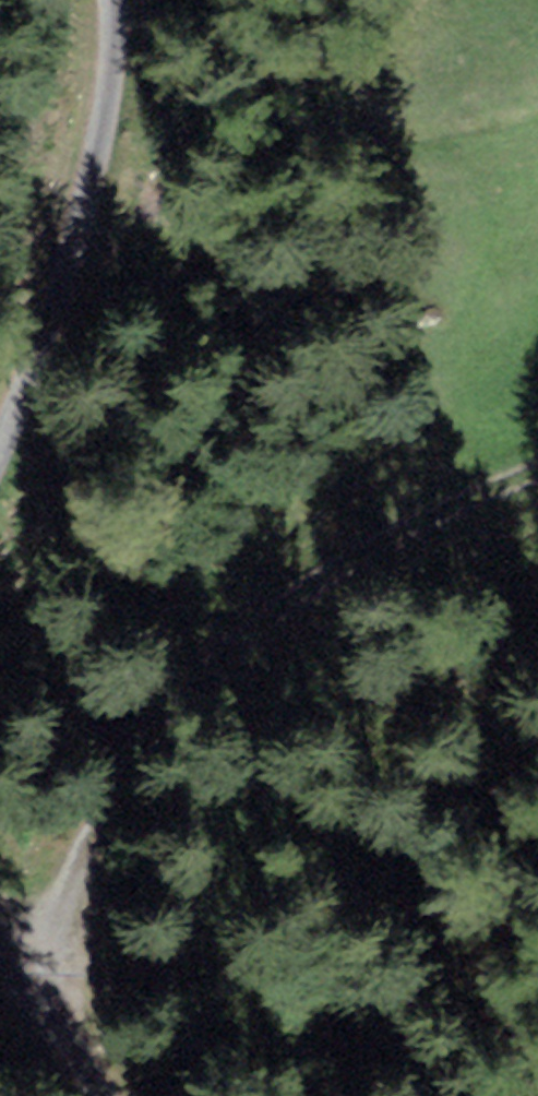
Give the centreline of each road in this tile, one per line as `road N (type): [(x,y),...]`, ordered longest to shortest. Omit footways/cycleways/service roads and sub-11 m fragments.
road 1 (track): [(537,487),(344,567),(0,803)]
road 2 (unclassified): [(0,462),(84,208),(110,74),(112,0)]
road 3 (unclassified): [(92,1095),(0,959)]

